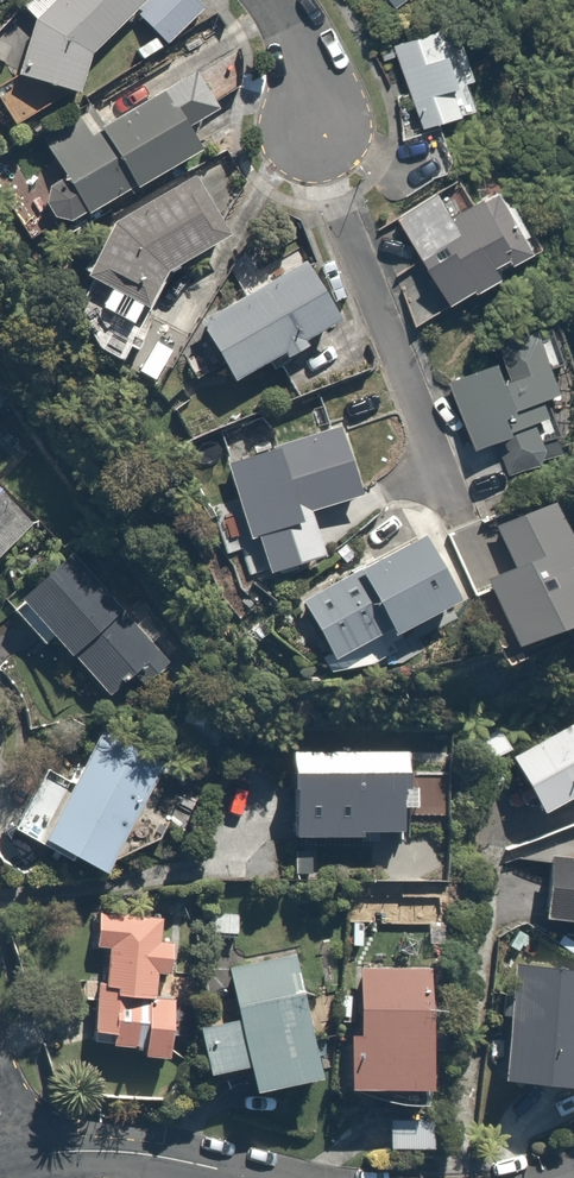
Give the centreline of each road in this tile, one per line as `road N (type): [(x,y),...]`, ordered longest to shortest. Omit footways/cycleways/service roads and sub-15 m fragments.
road 1 (residential): [(212,1177),(99,1157),(12,1165)]
road 2 (residential): [(266,0),(309,74),(311,137)]

